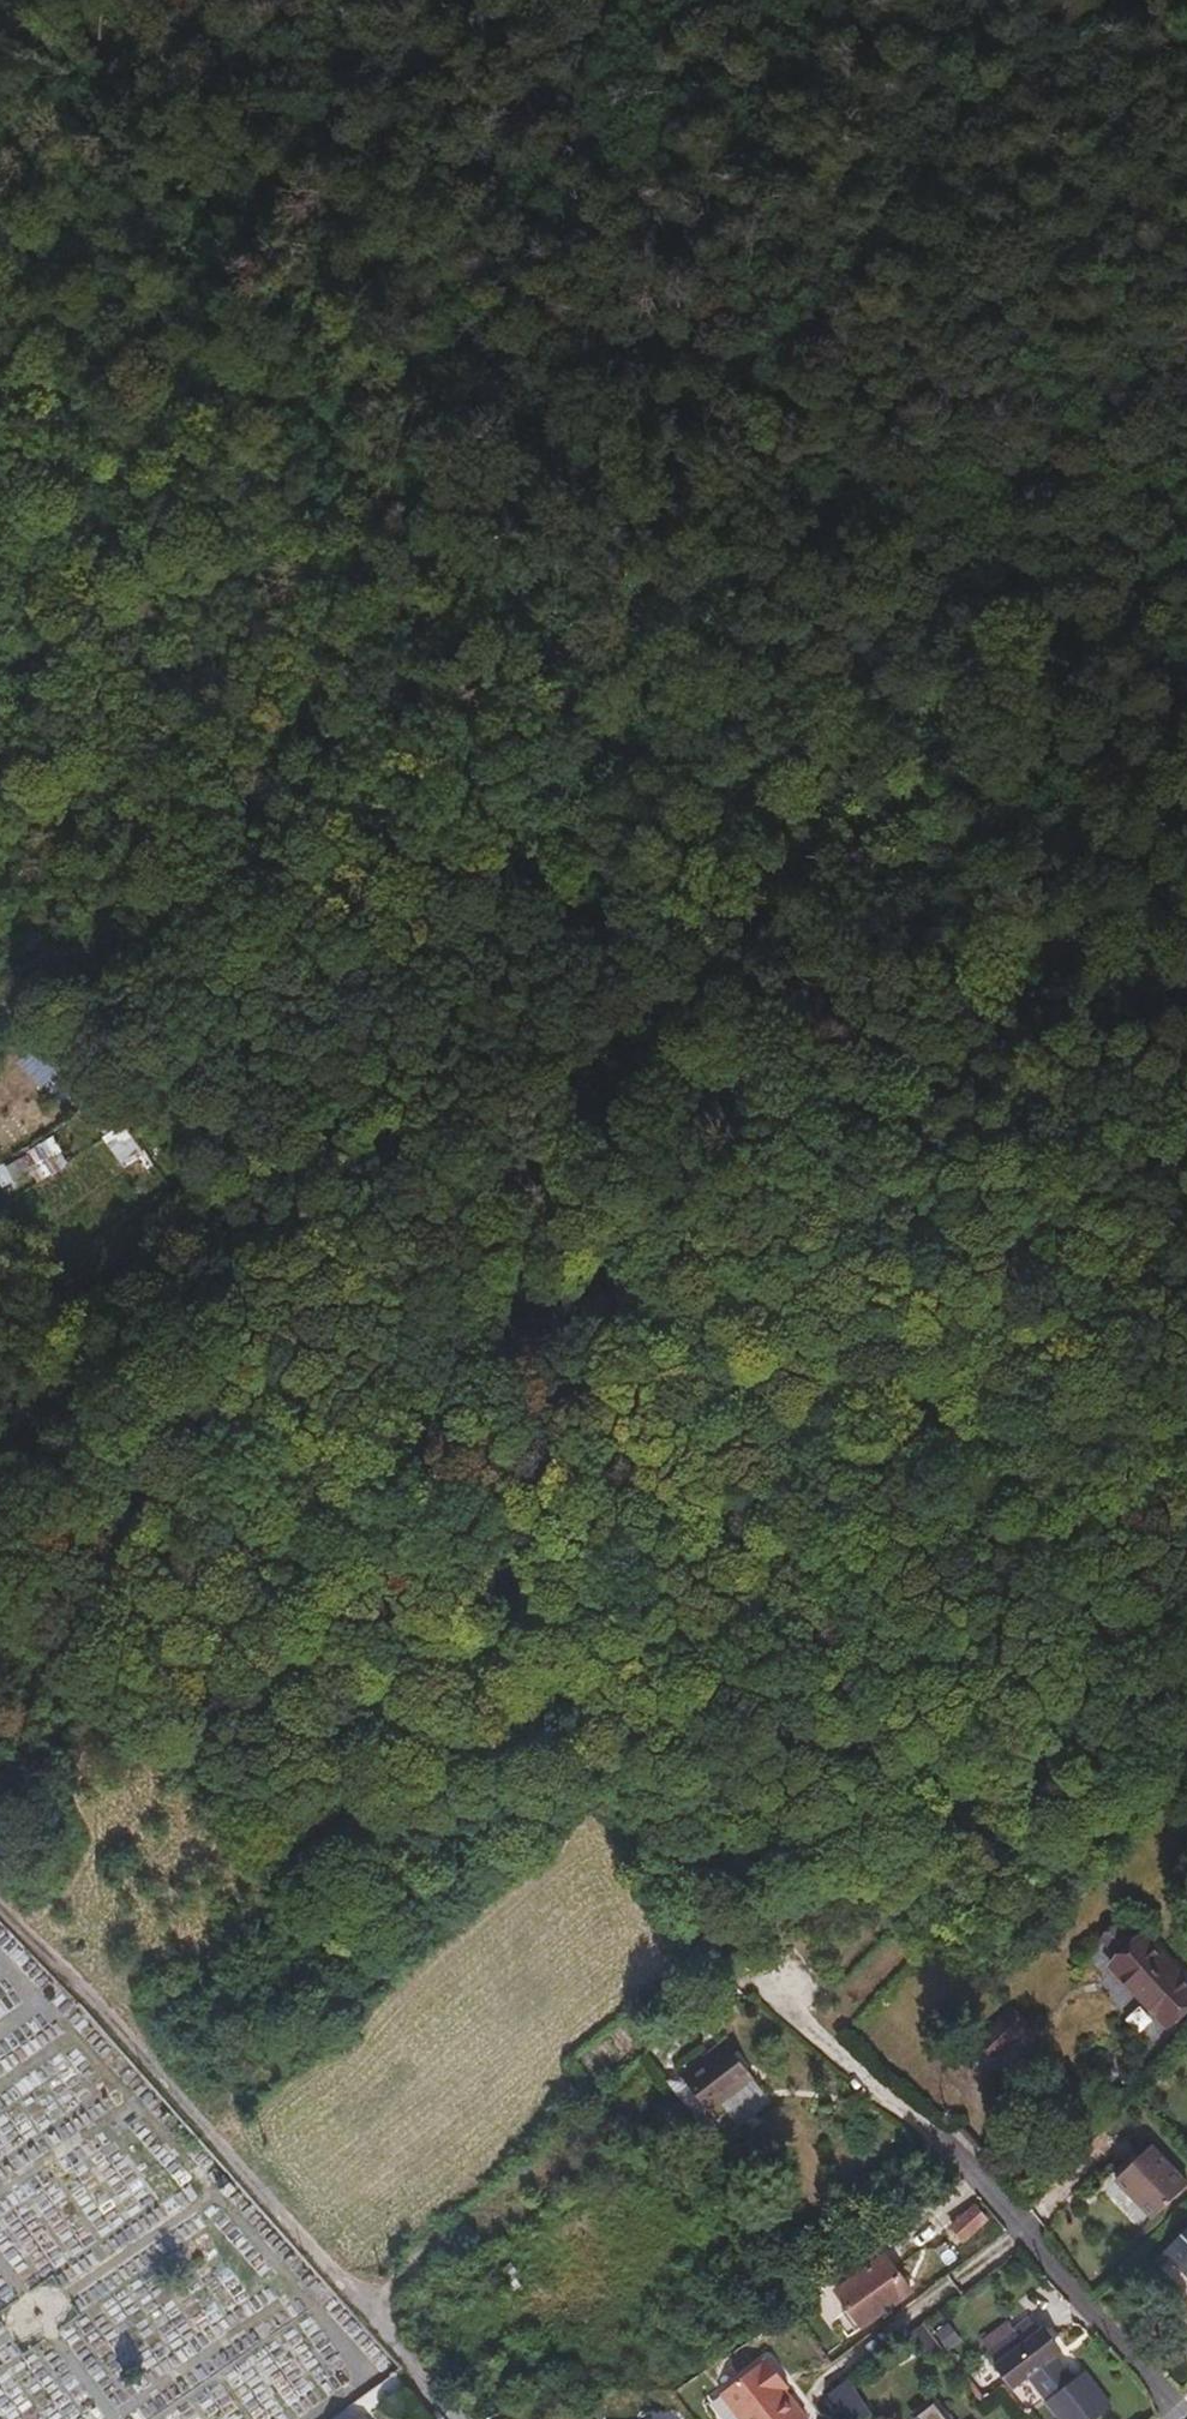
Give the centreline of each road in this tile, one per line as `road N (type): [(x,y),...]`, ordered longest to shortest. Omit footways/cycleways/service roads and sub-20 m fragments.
road 1 (residential): [(1184,2418),(952,2150),(745,1978)]

